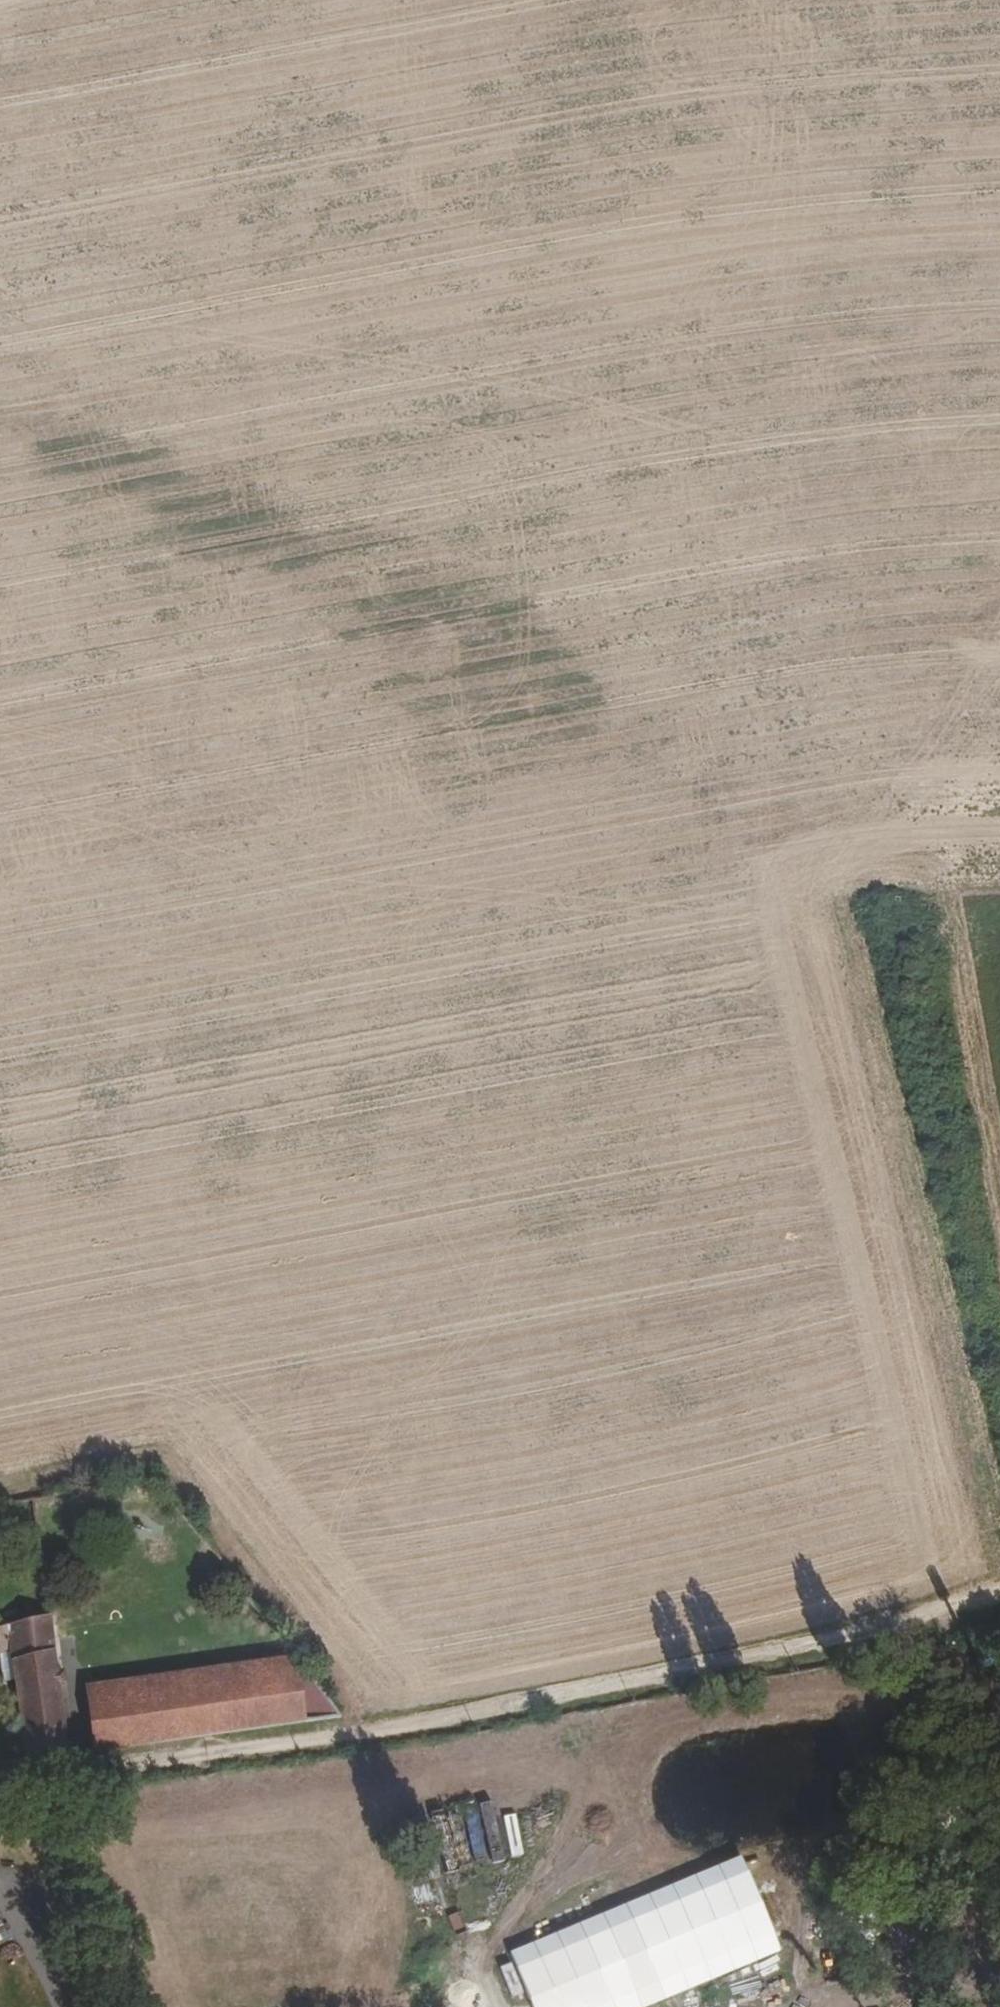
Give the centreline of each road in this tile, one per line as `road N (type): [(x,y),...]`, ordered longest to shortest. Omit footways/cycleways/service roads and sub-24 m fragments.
road 1 (tertiary): [(999,1577),(817,1647),(0,1775)]

